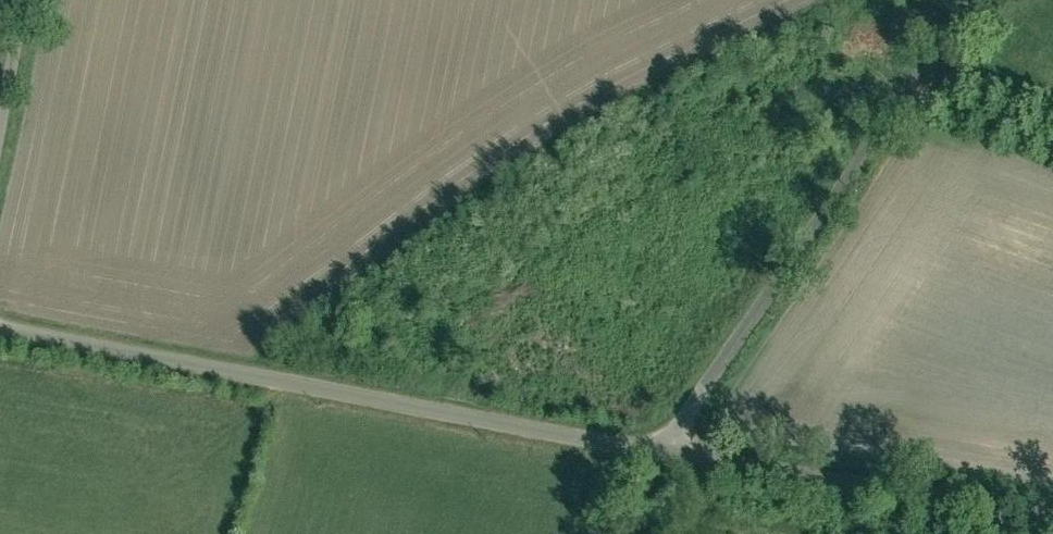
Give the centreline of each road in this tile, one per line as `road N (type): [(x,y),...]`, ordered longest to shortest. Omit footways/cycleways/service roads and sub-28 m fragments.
road 1 (residential): [(672,466),(0,328)]
road 2 (residential): [(672,466),(978,0)]
road 3 (residential): [(1052,525),(720,460),(672,466)]
road 4 (residential): [(31,0),(0,144)]

